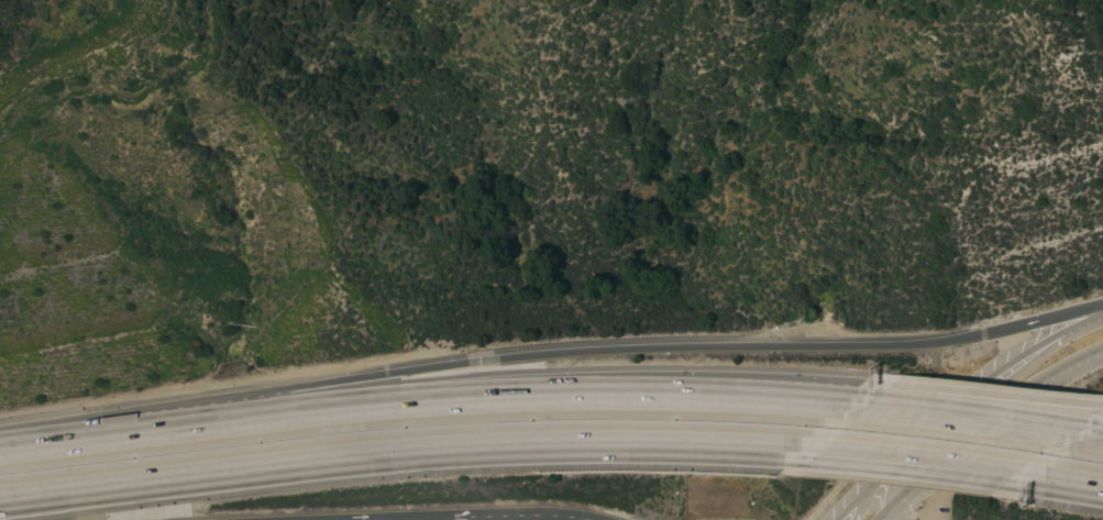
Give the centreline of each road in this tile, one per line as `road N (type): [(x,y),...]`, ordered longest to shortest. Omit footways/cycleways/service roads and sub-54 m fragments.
road 1 (motorway): [(1102,305),(942,345),(589,353),(479,364),(234,398),(0,445)]
road 2 (motorway): [(869,408),(691,397),(496,398),(0,451)]
road 3 (motorway): [(0,506),(499,450),(819,455)]
road 4 (primary): [(1102,322),(991,383),(844,519)]
road 5 (primary): [(882,519),(1004,405),(1102,350)]
road 6 (motorway): [(1101,407),(892,387)]
road 7 (motorway): [(892,387),(815,384),(691,397)]
road 8 (motorway): [(1062,432),(869,408)]
road 9 (motorway): [(819,455),(1007,476)]
road 10 (motorway): [(314,519),(449,518)]
road 11 (motorway): [(449,518),(580,519)]

